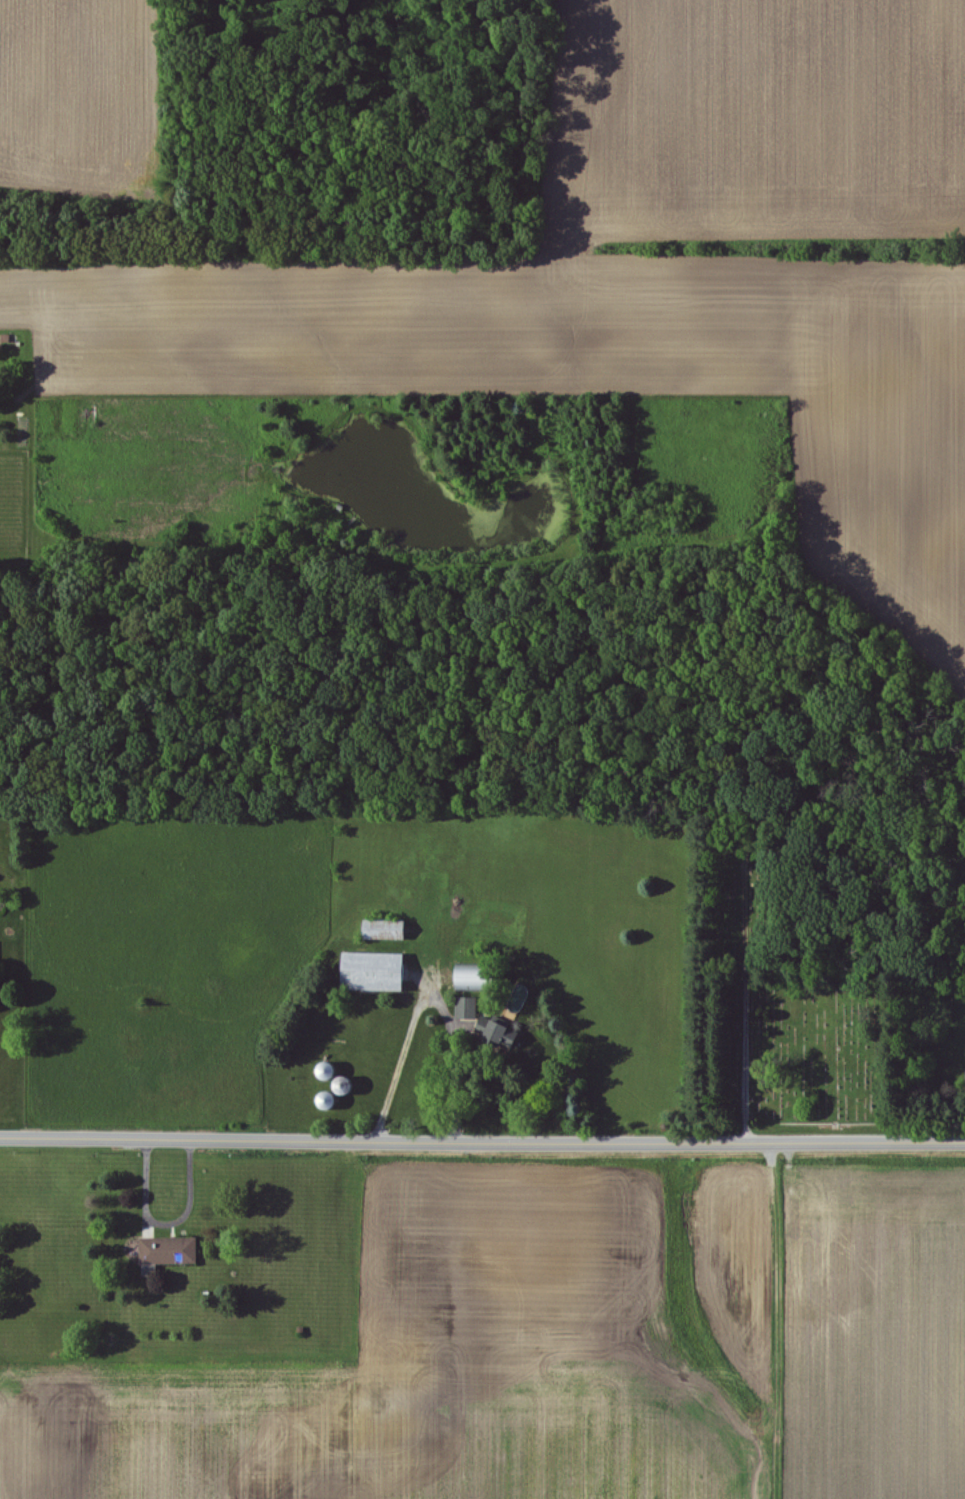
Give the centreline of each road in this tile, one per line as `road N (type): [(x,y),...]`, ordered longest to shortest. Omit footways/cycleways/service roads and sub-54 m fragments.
road 1 (residential): [(964,1139),(0,1135)]

